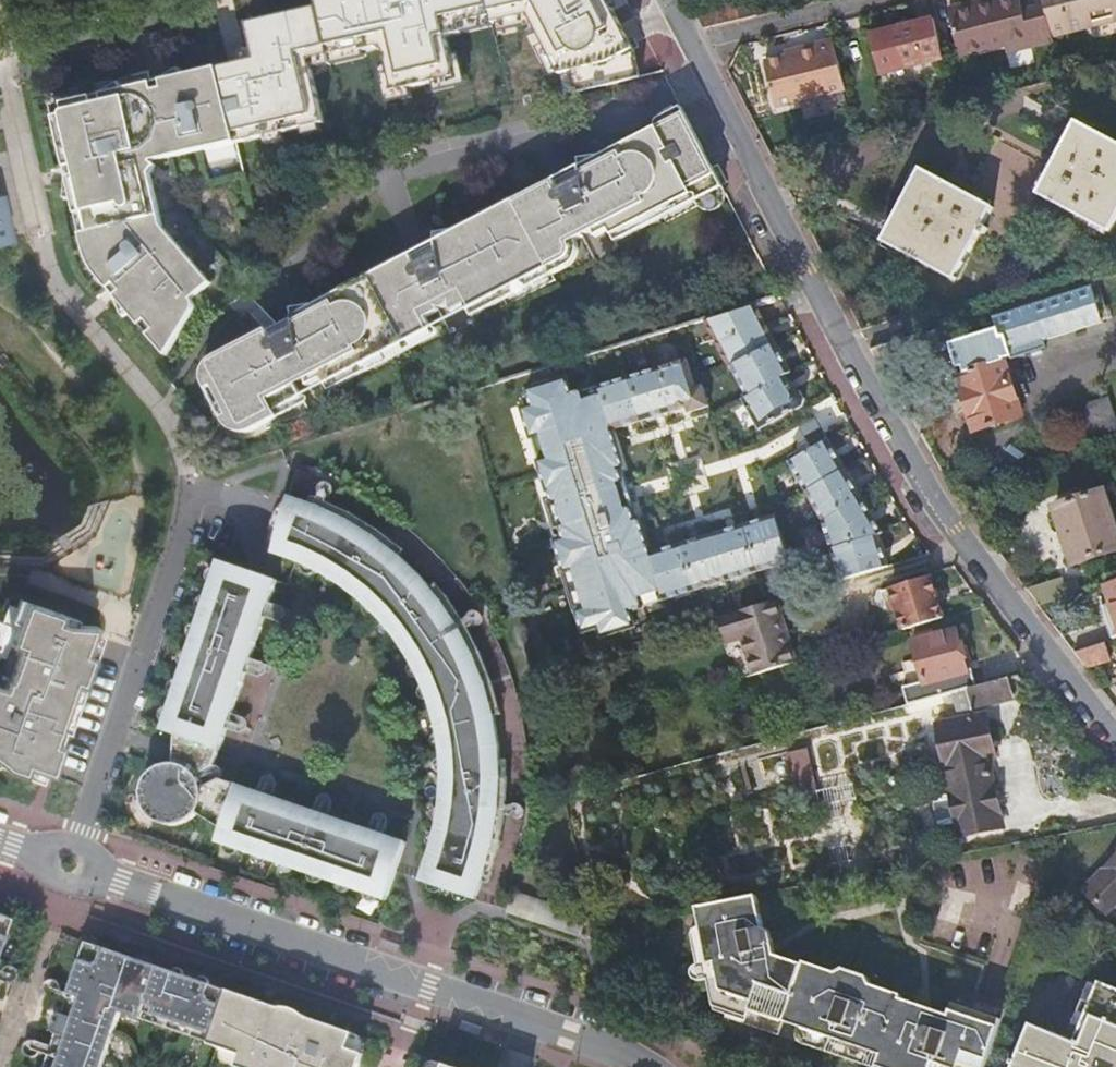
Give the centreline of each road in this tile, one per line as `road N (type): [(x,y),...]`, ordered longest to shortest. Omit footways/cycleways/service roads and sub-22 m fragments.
road 1 (residential): [(1115,728),(1057,667),(895,446),(692,45)]
road 2 (unclassified): [(88,870),(612,1051),(638,1066)]
road 3 (residential): [(80,846),(188,513)]
road 4 (unclassified): [(692,45),(870,0)]
road 5 (residential): [(44,266),(0,91)]

